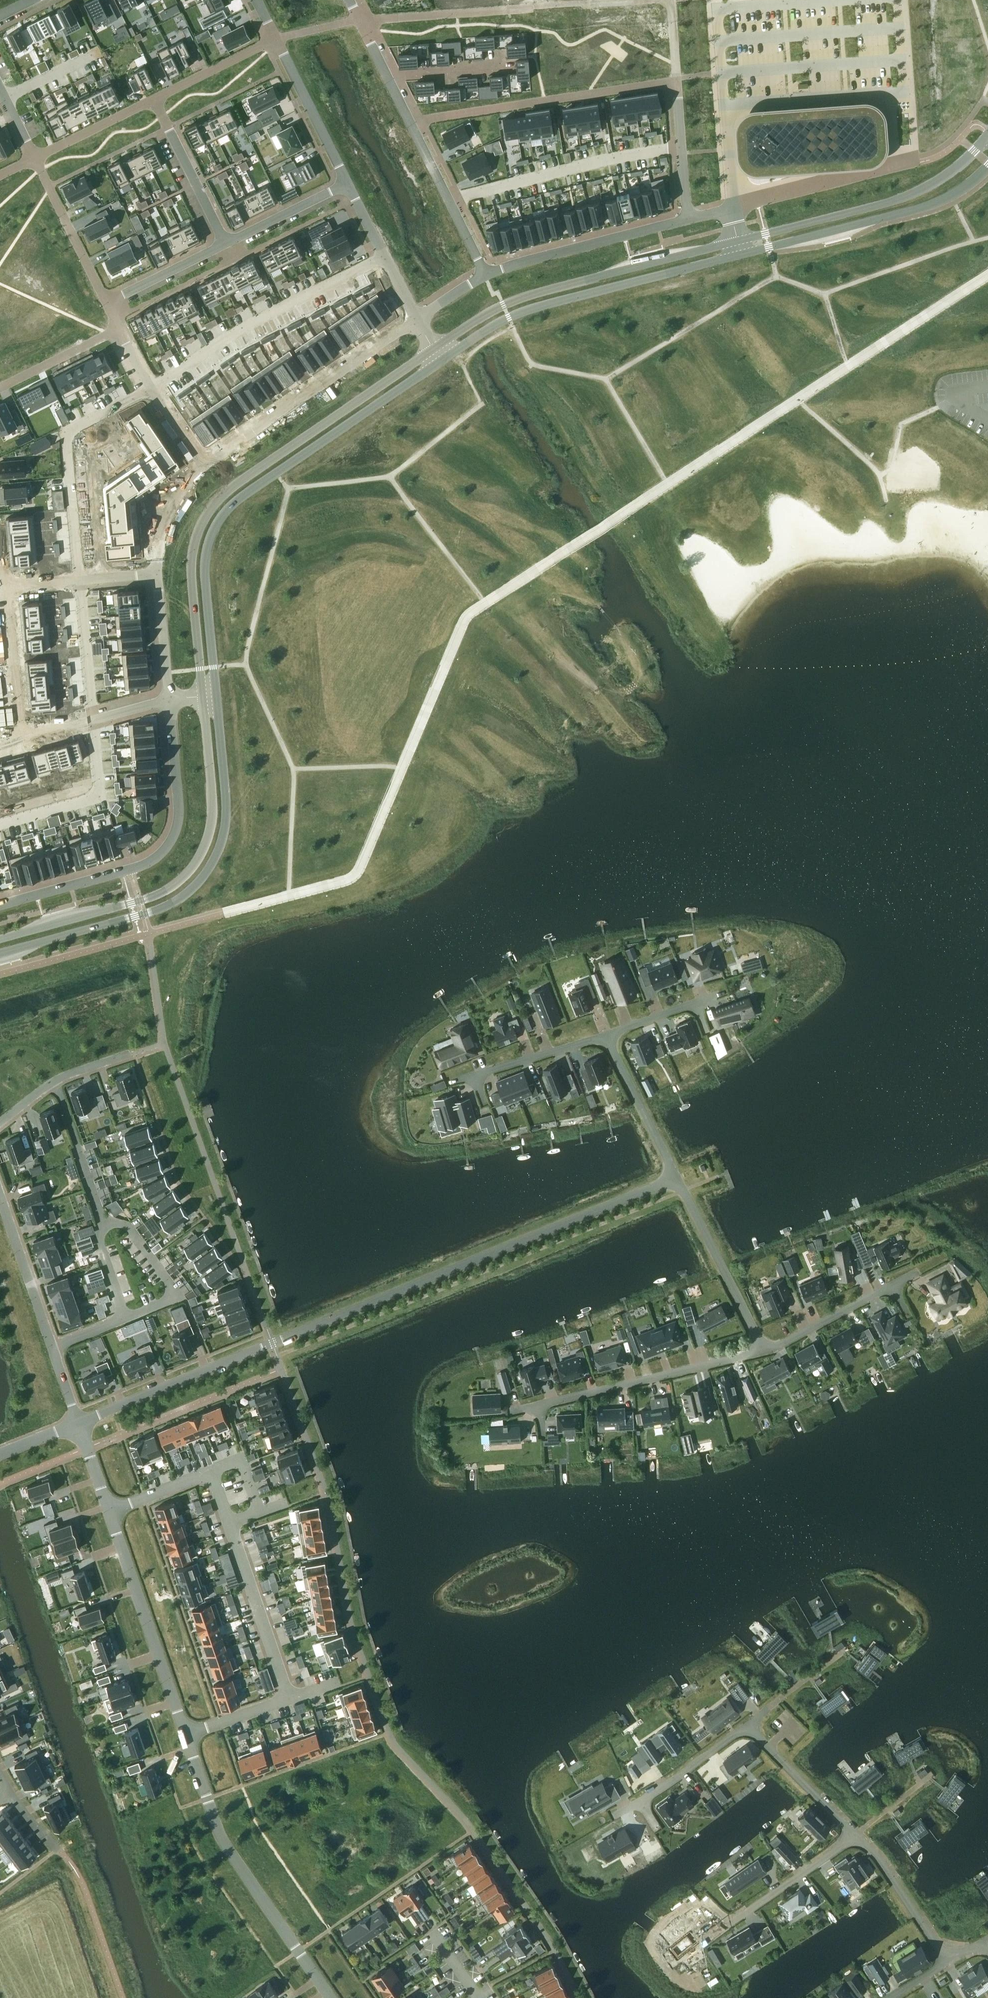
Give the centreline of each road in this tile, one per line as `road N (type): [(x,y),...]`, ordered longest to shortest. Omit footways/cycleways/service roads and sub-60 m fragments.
road 1 (unclassified): [(78,1422),(675,1178)]
road 2 (residential): [(332,1997),(223,1838),(78,1422)]
road 3 (tertiary): [(434,349),(208,512),(190,567),(202,695)]
road 4 (tertiary): [(215,694),(205,566),(219,521),(250,488),(442,360)]
road 5 (tertiary): [(0,953),(167,904),(204,874),(226,812),(215,694)]
road 6 (tertiary): [(202,695),(213,818),(193,866),(138,901),(0,939)]
road 7 (residential): [(171,700),(180,813),(167,848),(129,871),(0,905)]
road 8 (tertiary): [(739,241),(528,295),(434,349)]
road 9 (tertiary): [(442,360),(519,312),(742,254)]
road 10 (tertiary): [(987,135),(921,190),(739,241)]
road 11 (tertiary): [(742,254),(932,204),(987,167)]
road 12 (residential): [(510,1412),(764,1350)]
road 13 (residential): [(417,319),(205,465)]
road 14 (residential): [(78,1422),(0,1195)]
road 15 (residential): [(688,219),(670,1)]
road 16 (residential): [(688,219),(484,274)]
road 17 (residential): [(349,182),(256,0)]
road 18 (residential): [(764,1350),(675,1178)]
road 19 (residential): [(705,1944),(856,1835)]
road 20 (residential): [(764,1350),(919,1270)]
road 21 (residential): [(407,121),(484,274)]
road 22 (residential): [(449,1081),(606,1036)]
road 23 (residential): [(205,465),(119,327)]
road 24 (residential): [(613,1816),(748,1726)]
road 25 (residential): [(34,159),(108,302)]
road 26 (residential): [(675,1178),(606,1036)]
road 27 (residential): [(856,1835),(947,1963)]
road 28 (residential): [(748,1726),(856,1835)]
road 29 (residential): [(417,319),(349,182)]
road 30 (residential): [(0,1122),(52,1081),(131,1054)]
road 31 (residential): [(171,700),(38,735)]
road 32 (residential): [(349,182),(226,243)]
road 33 (residential): [(350,0),(407,121)]
road 34 (residential): [(226,243),(108,302)]
road 35 (residential): [(157,573),(27,586)]
road 36 (residential): [(157,573),(171,700)]
road 37 (residential): [(169,129),(226,243)]
road 38 (residential): [(748,1726),(844,1650)]
road 39 (residential): [(205,465),(172,509),(157,573)]

